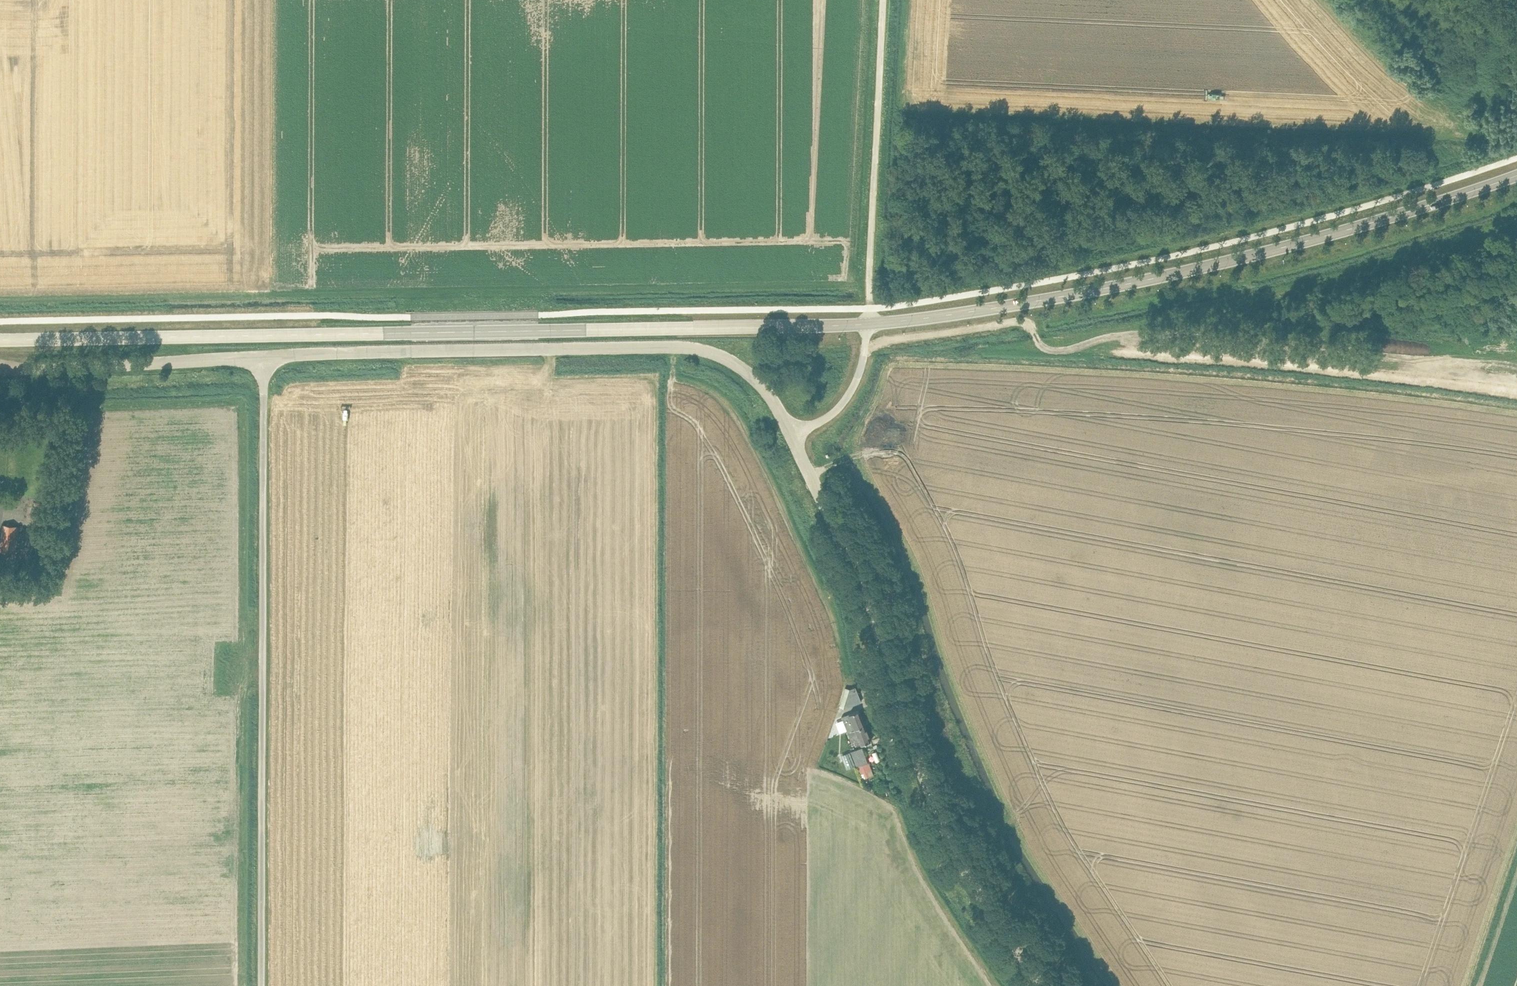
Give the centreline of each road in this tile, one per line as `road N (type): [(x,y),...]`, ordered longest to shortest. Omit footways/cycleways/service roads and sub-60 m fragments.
road 1 (secondary): [(0,338),(868,323)]
road 2 (unclassified): [(20,370),(688,348),(723,357),(760,387),(794,435)]
road 3 (secondary): [(868,323),(1122,284),(1292,244),(1516,175)]
road 4 (track): [(261,985),(263,358)]
road 5 (unclassified): [(1040,985),(965,876),(929,799),(862,584),(794,435)]
road 6 (track): [(868,308),(887,0)]
road 7 (unclassified): [(794,435),(846,398),(862,367),(868,323)]

